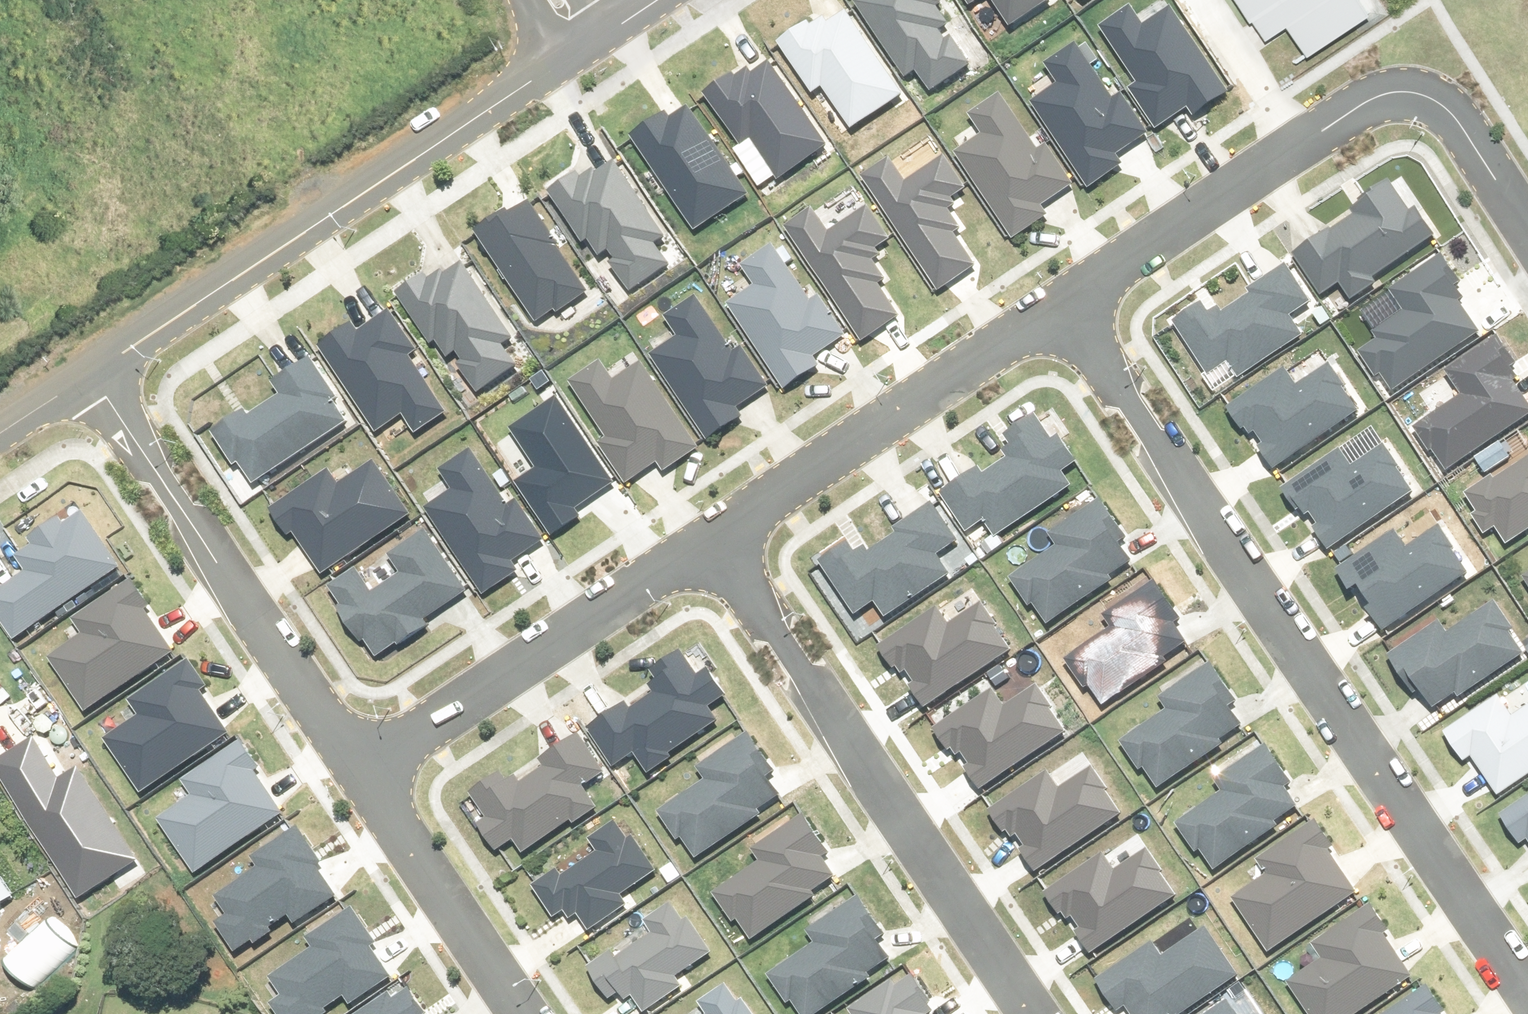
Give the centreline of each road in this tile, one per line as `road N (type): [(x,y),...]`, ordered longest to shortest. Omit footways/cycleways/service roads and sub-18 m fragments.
road 1 (residential): [(1527,1012),(1057,309)]
road 2 (residential): [(1057,309),(1381,94),(1424,95),(1442,105),(1527,230)]
road 3 (unclassified): [(586,43),(92,374)]
road 4 (residential): [(697,549),(1022,1013)]
road 5 (residential): [(92,374),(360,773)]
road 6 (residential): [(697,549),(1057,309)]
road 7 (residential): [(360,773),(697,549)]
road 8 (residential): [(360,773),(523,1013)]

